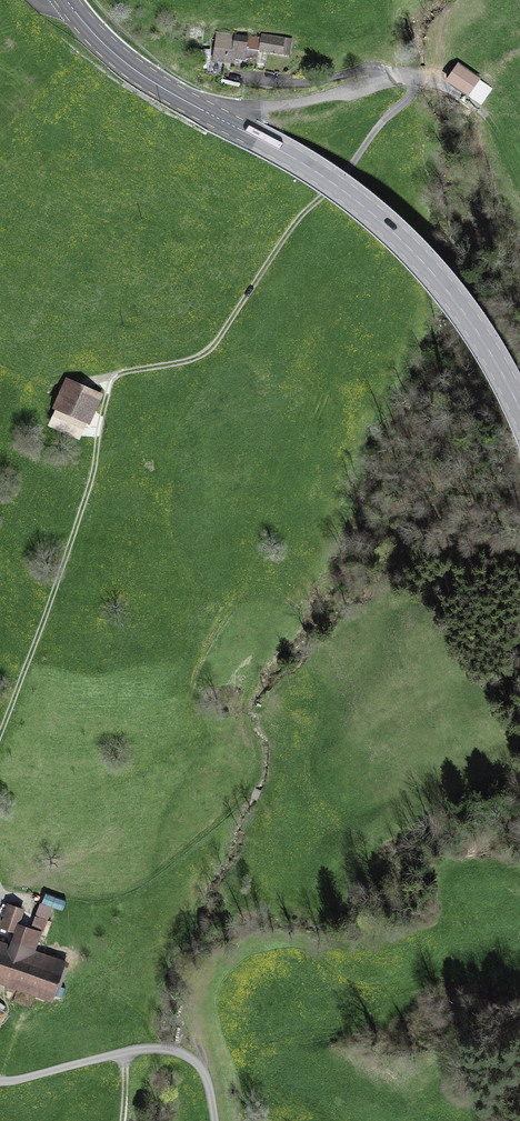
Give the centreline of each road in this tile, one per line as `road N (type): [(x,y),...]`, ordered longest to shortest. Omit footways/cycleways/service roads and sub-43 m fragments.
road 1 (track): [(0,734),(96,475),(110,381),(210,352),(304,213),(417,82),(434,80),(467,102)]
road 2 (primary): [(519,411),(462,310),(392,231),(329,179),(122,60),(68,0)]
road 3 (track): [(240,801),(142,883),(97,900),(0,892)]

